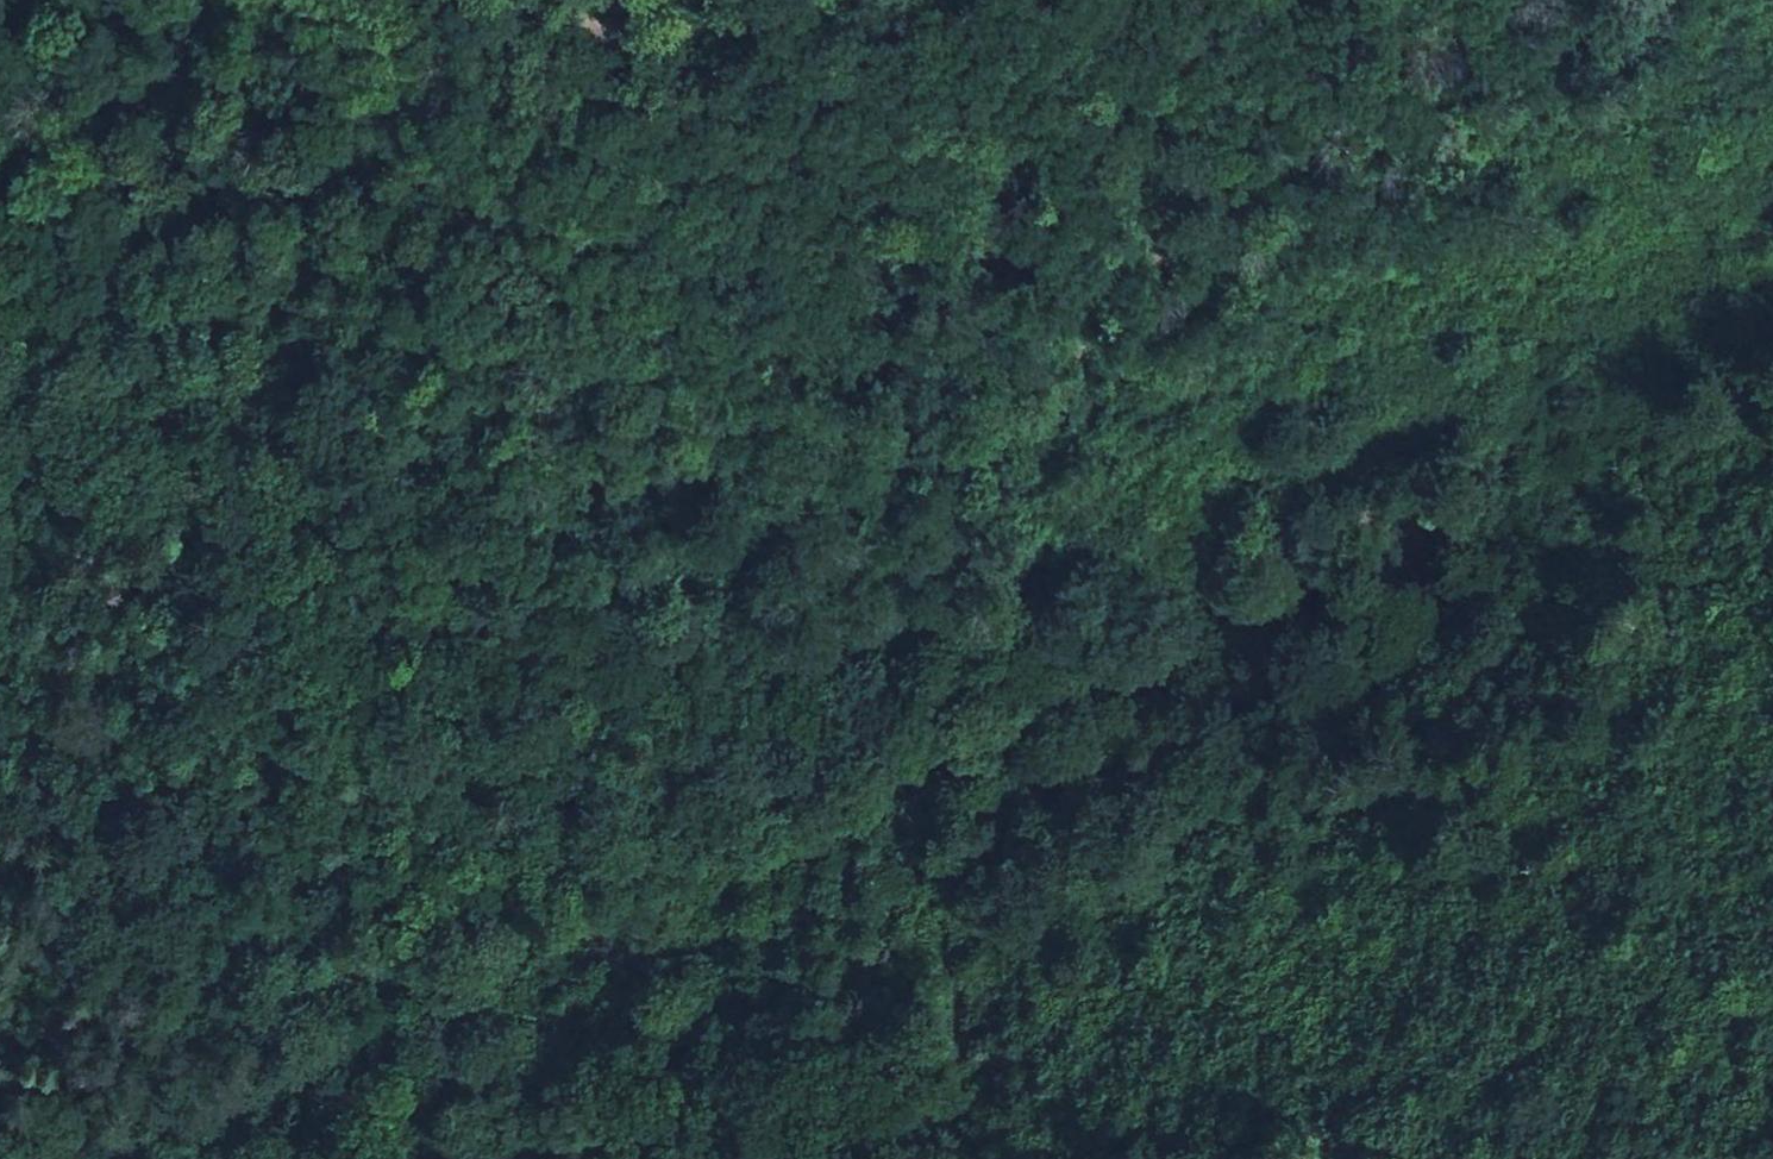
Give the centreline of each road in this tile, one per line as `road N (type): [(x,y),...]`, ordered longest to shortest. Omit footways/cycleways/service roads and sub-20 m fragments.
road 1 (track): [(901,760),(240,1082),(0,1152)]
road 2 (track): [(1298,568),(901,760)]

